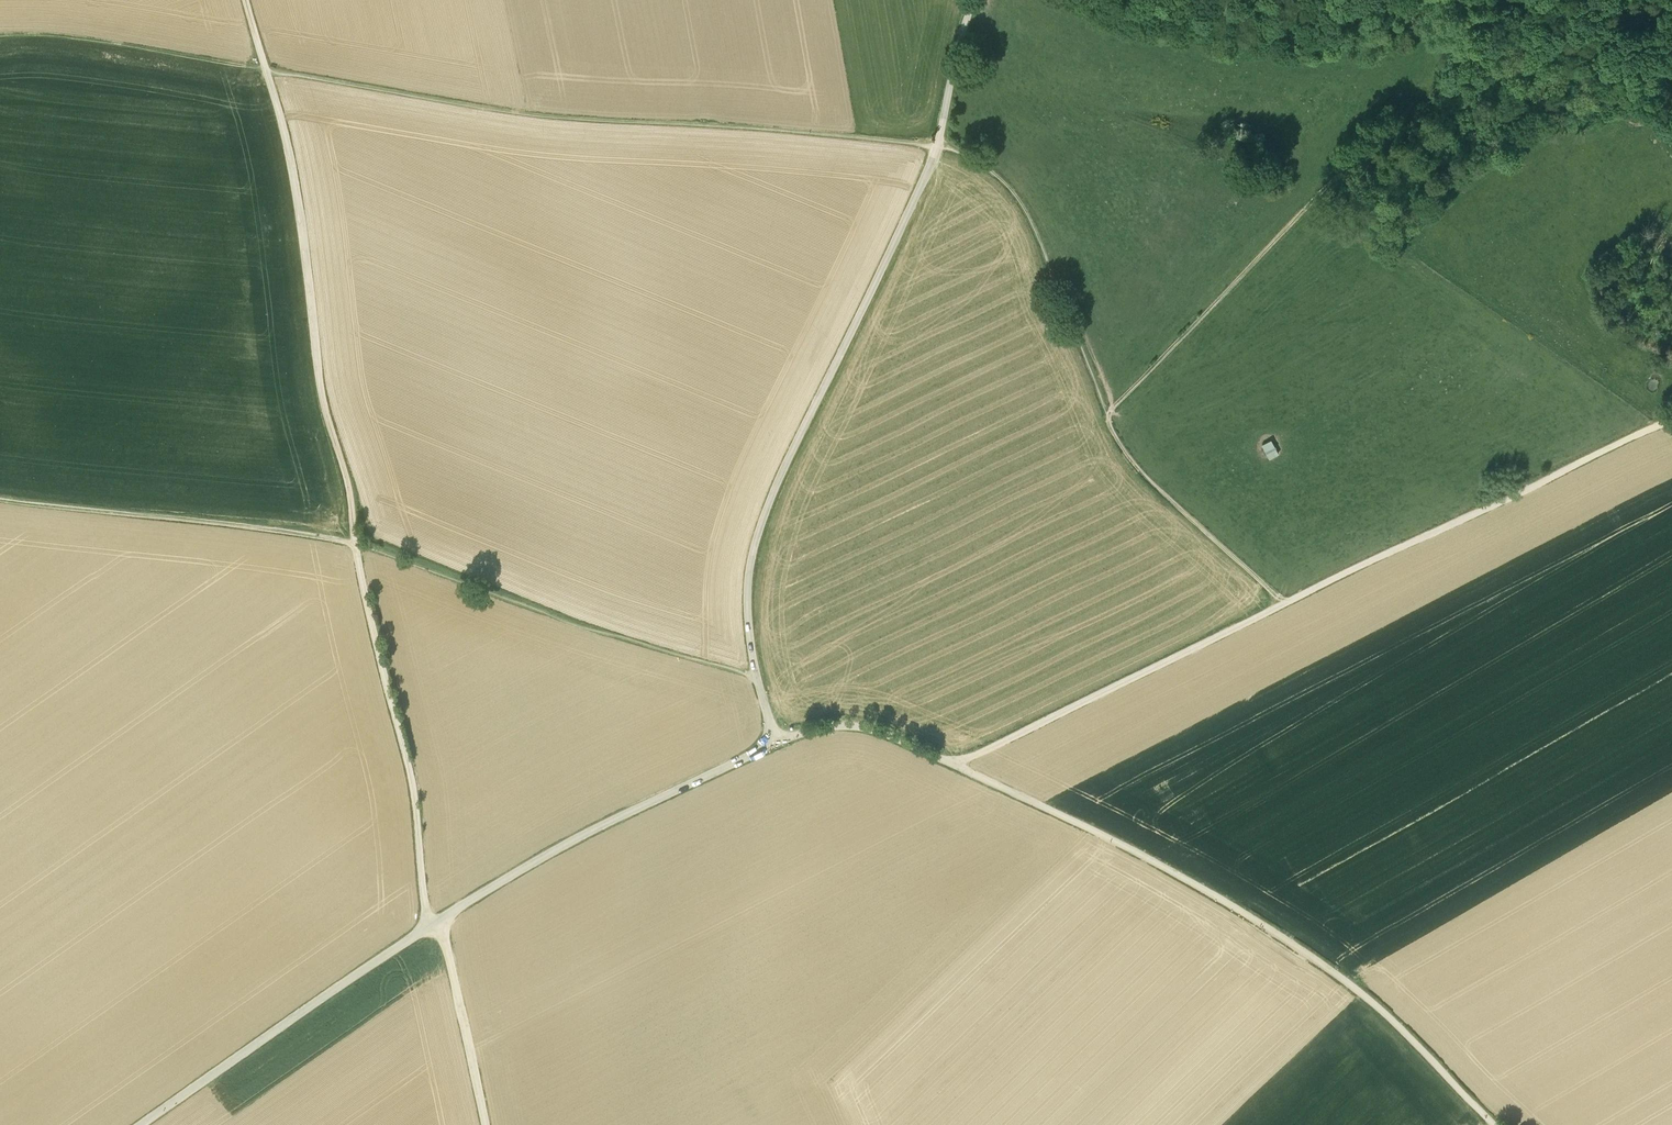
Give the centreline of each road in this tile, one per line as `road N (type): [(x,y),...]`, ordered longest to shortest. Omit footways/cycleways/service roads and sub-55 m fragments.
road 1 (unclassified): [(1495,1124),(1370,1000),(1177,874),(878,729),(826,725),(777,743)]
road 2 (unclassified): [(777,743),(749,630),(755,541),(933,157),(973,0)]
road 3 (unclassified): [(140,1124),(504,879),(777,743)]
road 4 (track): [(265,69),(540,115),(936,148)]
road 5 (track): [(1106,414),(1346,166),(1434,99),(1490,0)]
road 6 (track): [(355,542),(322,397),(292,162),(265,69)]
road 7 (track): [(1284,603),(1671,420)]
road 8 (track): [(757,677),(355,542)]
road 9 (track): [(435,923),(426,912),(413,788),(355,542)]
road 10 (track): [(1284,603),(949,762)]
road 11 (track): [(0,498),(355,542)]
road 12 (track): [(939,139),(995,175),(1027,212),(1106,414)]
road 13 (track): [(1106,414),(1145,476),(1284,603)]
road 14 (track): [(435,923),(445,937),(485,1124)]

